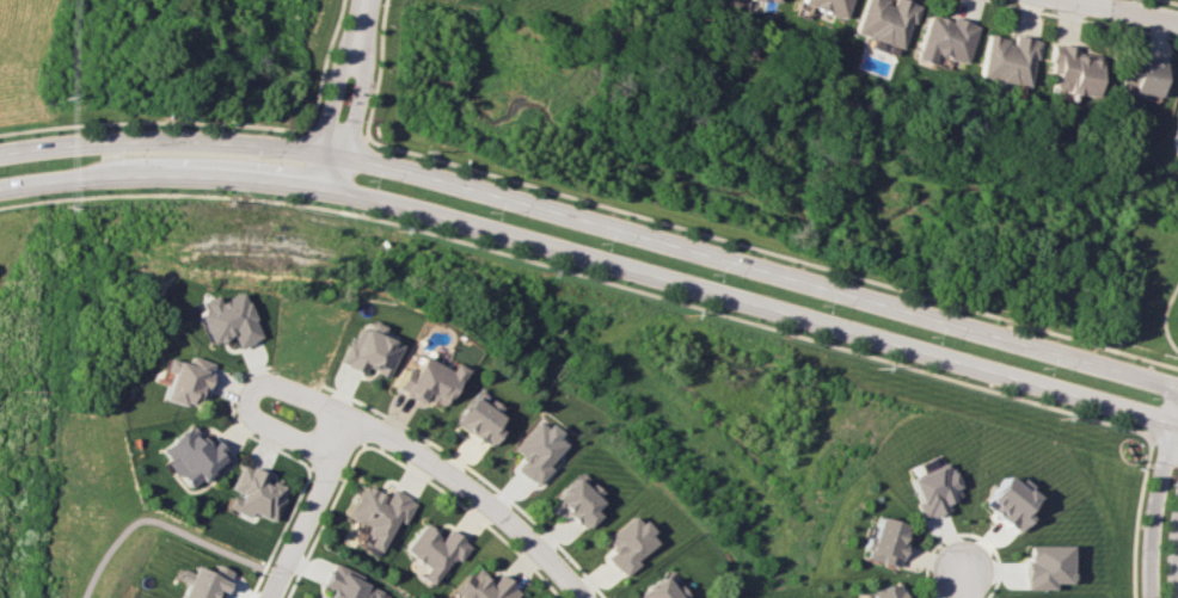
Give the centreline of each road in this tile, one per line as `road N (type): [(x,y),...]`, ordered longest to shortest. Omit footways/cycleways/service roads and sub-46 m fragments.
road 1 (secondary): [(0,192),(140,171),(231,173),(342,191),(1177,426)]
road 2 (secondary): [(1177,392),(321,148),(170,137),(0,154)]
road 3 (residential): [(336,457),(250,419),(245,401),(262,380),(413,448),(474,489),(583,597)]
road 4 (residential): [(351,417),(265,597)]
road 5 (residential): [(358,17),(339,51),(312,187)]
road 6 (residential): [(342,191),(363,53),(358,17)]
road 7 (residential): [(1169,597),(1177,466)]

